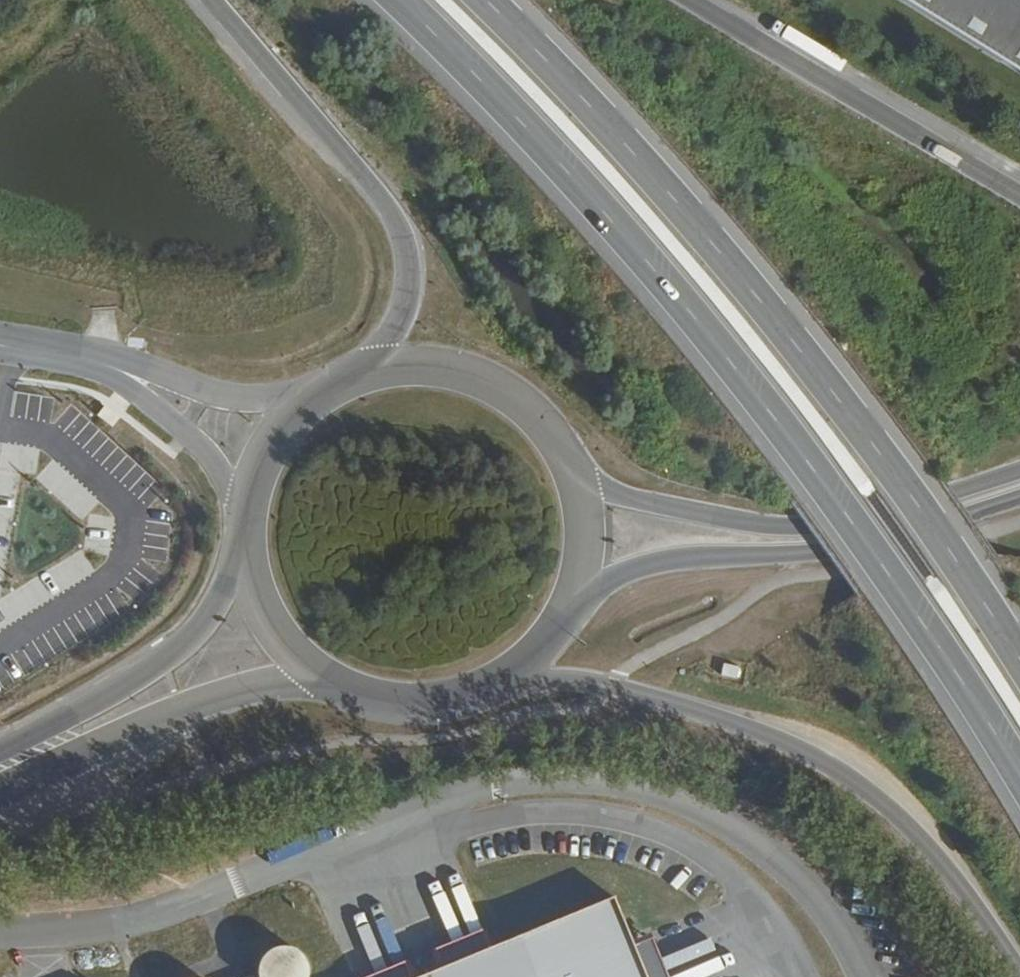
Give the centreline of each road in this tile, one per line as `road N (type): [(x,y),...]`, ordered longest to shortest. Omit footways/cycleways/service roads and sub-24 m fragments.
road 1 (primary): [(387,0),(636,262),(812,474),(1019,796)]
road 2 (primary): [(1019,662),(865,429),(670,188),(486,0)]
road 3 (primary): [(480,685),(553,678),(608,688),(803,749),(875,793),(955,877),(1018,976)]
road 4 (secondary): [(1019,470),(879,513),(772,523),(708,516),(570,477)]
road 5 (secondary): [(571,586),(645,563),(831,550),(1019,498)]
road 6 (primary): [(217,0),(276,59),(390,212),(406,251),(407,307),(362,377)]
road 7 (primary): [(1019,192),(693,0)]
road 8 (secondary): [(0,774),(321,670)]
road 9 (secondary): [(252,565),(164,659),(0,760)]
road 10 (secondary): [(570,477),(545,433),(508,398),(462,376),(412,369),(362,377)]
road 11 (unclassified): [(95,360),(181,428),(252,505)]
road 12 (unclassified): [(295,419),(95,360)]
road 13 (secondary): [(321,670),(371,693),(426,698),(480,685)]
road 14 (secondary): [(480,685),(520,661),(551,627),(571,586)]
road 15 (secondary): [(252,565),(266,605),(321,670)]

